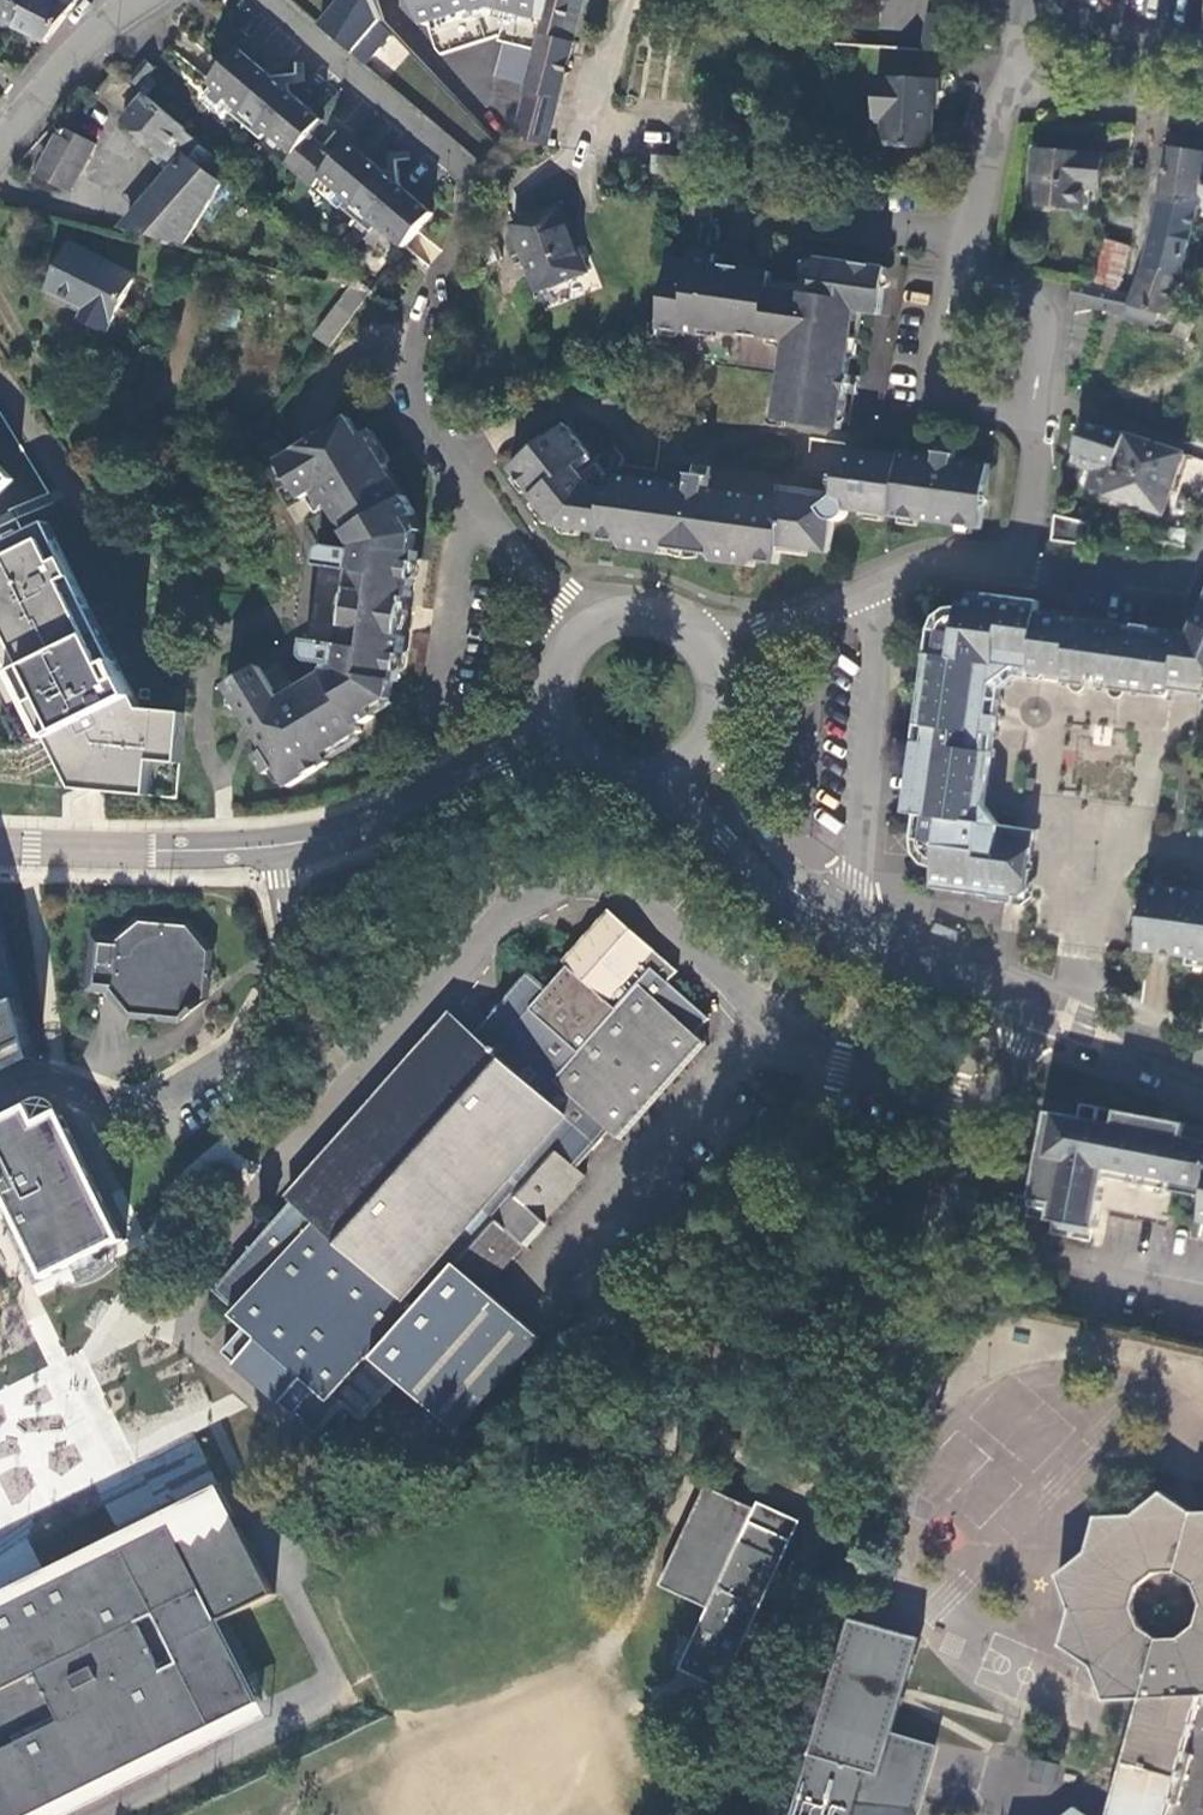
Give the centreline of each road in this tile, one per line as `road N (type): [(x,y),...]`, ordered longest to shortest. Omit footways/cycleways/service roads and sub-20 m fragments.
road 1 (residential): [(0,1098),(53,1082),(143,1105),(245,1045),(291,958),(276,846)]
road 2 (tertiary): [(834,920),(900,957),(1202,1073)]
road 3 (unclassified): [(834,920),(854,878),(873,639),(862,589)]
road 4 (tertiary): [(276,846),(408,810),(500,767),(581,760)]
road 5 (residential): [(267,0),(471,174),(459,223)]
road 6 (tertiary): [(0,847),(276,846)]
road 7 (residential): [(488,516),(416,400),(428,314)]
road 8 (residential): [(1202,553),(1187,593),(1010,565)]
road 9 (residential): [(963,271),(944,390),(965,403),(1034,416)]
road 10 (unclassified): [(140,0),(82,48),(0,144)]
road 11 (tertiary): [(647,780),(703,816),(769,882),(804,899)]
road 12 (residential): [(1012,79),(963,271)]
road 13 (residential): [(1202,116),(1012,79)]
road 14 (residential): [(1034,416),(1044,330),(1037,306),(963,271)]
road 15 (tertiary): [(804,899),(734,792),(712,735)]
road 16 (residential): [(1034,416),(1023,540),(1010,565)]
road 17 (residential): [(1010,565),(924,566),(862,589)]
road 18 (residential): [(488,516),(529,577),(583,633)]
road 19 (tertiary): [(583,633),(566,652),(553,700),(556,722),(581,760)]

